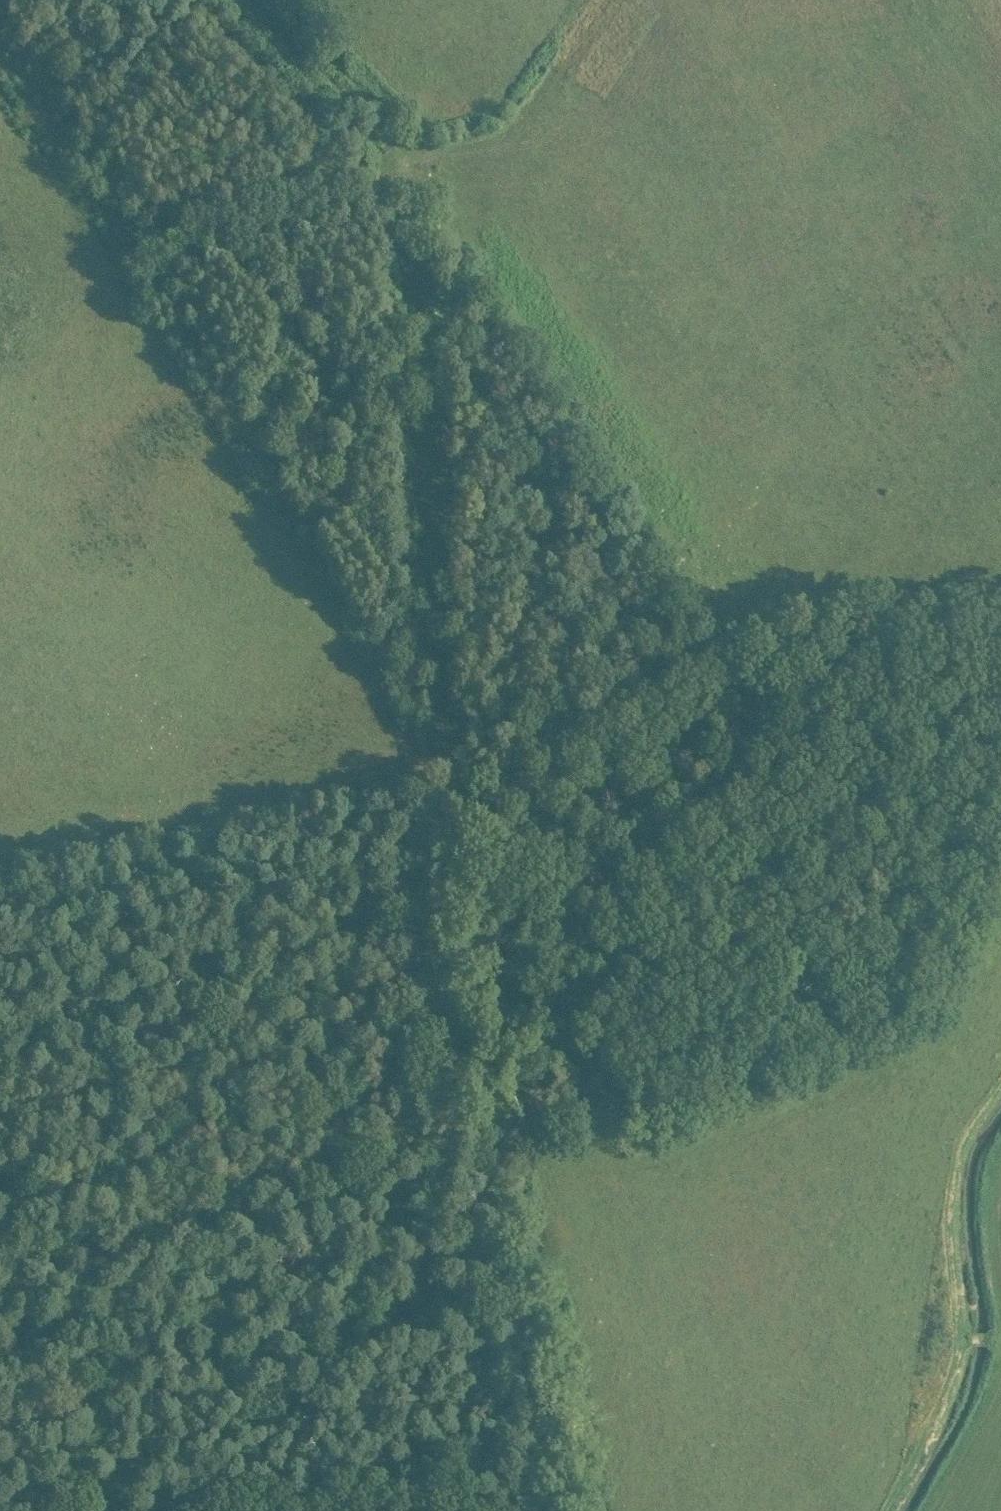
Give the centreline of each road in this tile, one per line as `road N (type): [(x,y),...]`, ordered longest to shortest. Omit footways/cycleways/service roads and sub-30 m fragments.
road 1 (track): [(239,0),(389,143),(409,173),(460,899),(571,1385),(587,1510)]

